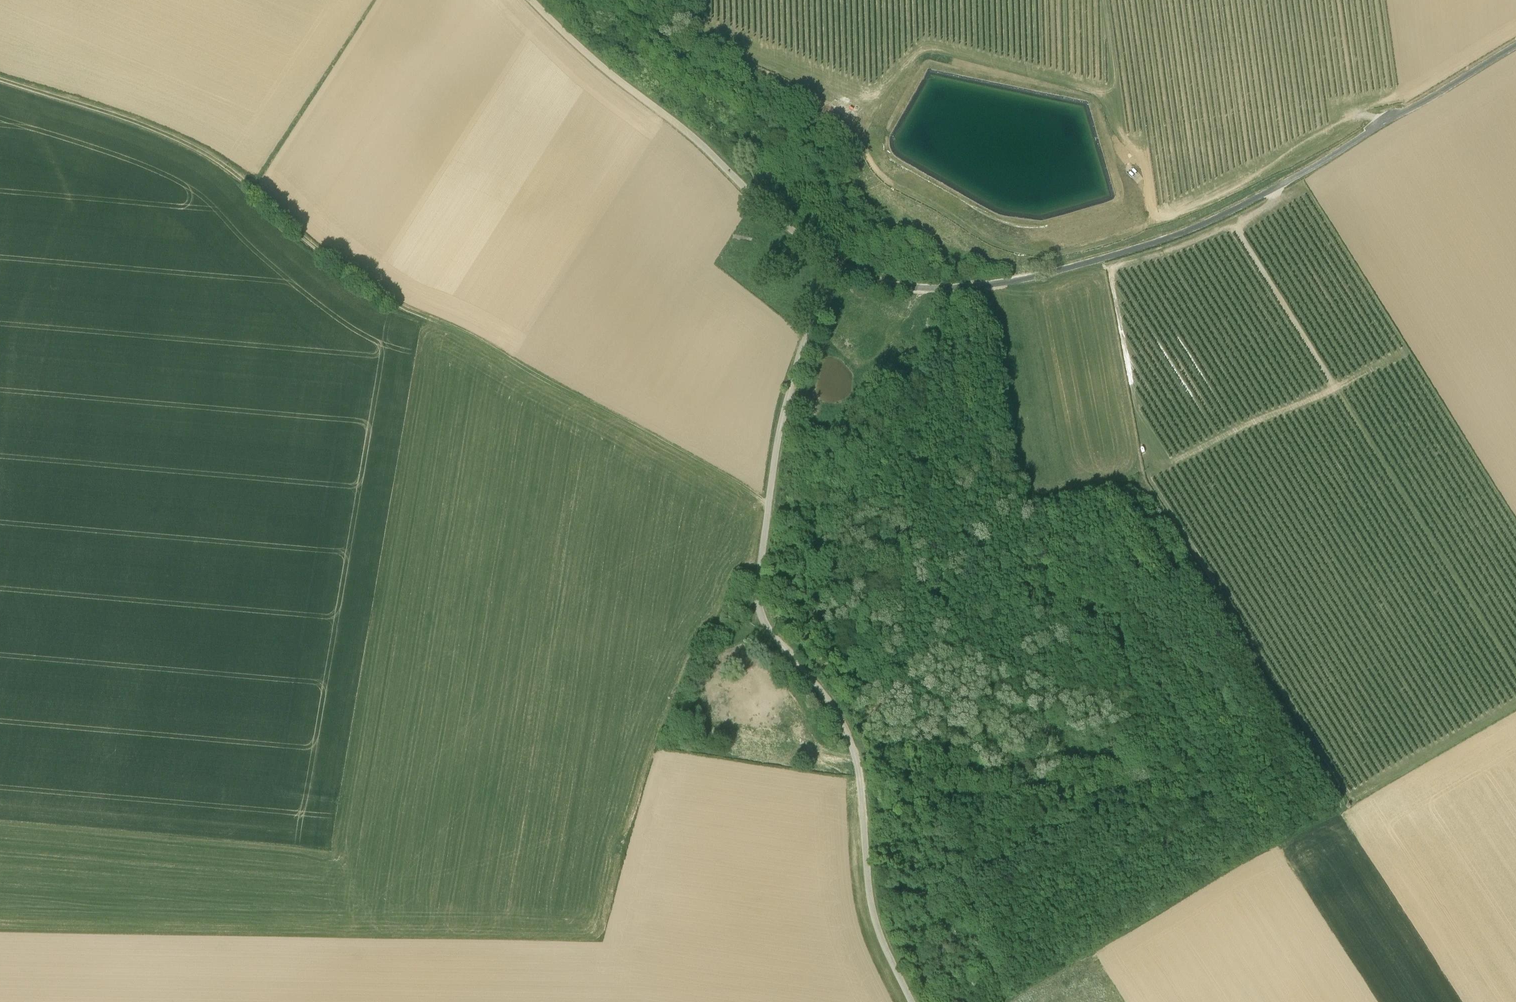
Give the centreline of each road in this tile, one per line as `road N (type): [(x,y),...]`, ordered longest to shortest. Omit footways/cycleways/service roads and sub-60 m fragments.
road 1 (unclassified): [(911,1001),(873,911),(851,745),(757,602),(785,406),(807,333),(840,265)]
road 2 (unclassified): [(840,265),(883,283),(955,287),(1037,276),(1155,242),(1292,179),(1515,45)]
road 3 (track): [(407,309),(316,247),(200,150),(0,79)]
road 4 (unclassified): [(840,265),(532,0)]

